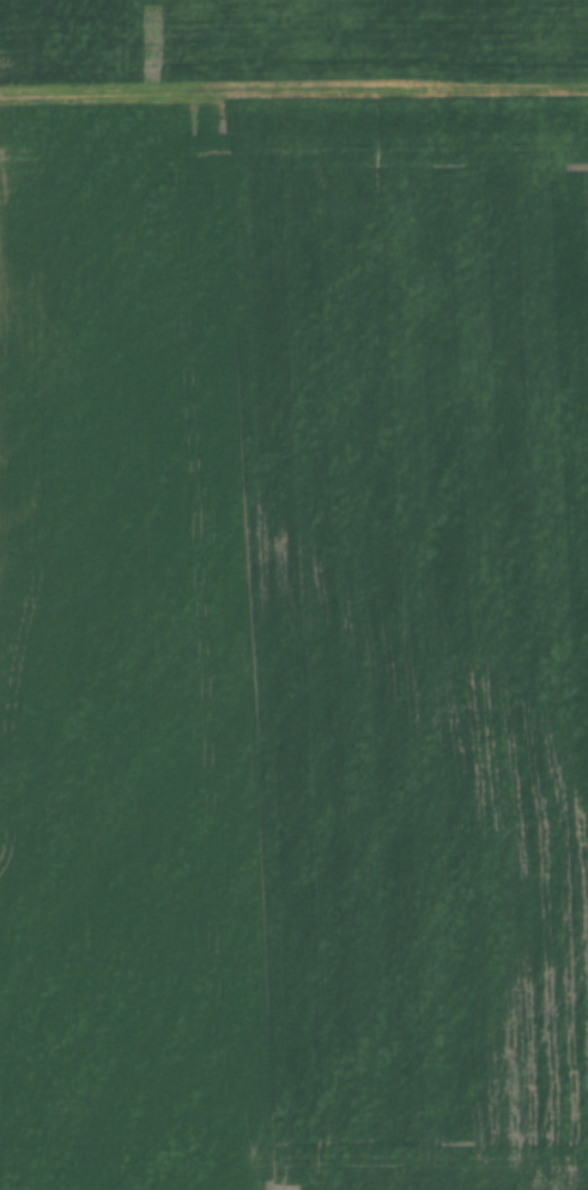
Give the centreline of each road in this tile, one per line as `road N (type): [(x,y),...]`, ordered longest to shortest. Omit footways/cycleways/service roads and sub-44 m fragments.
road 1 (residential): [(0,92),(587,87)]

